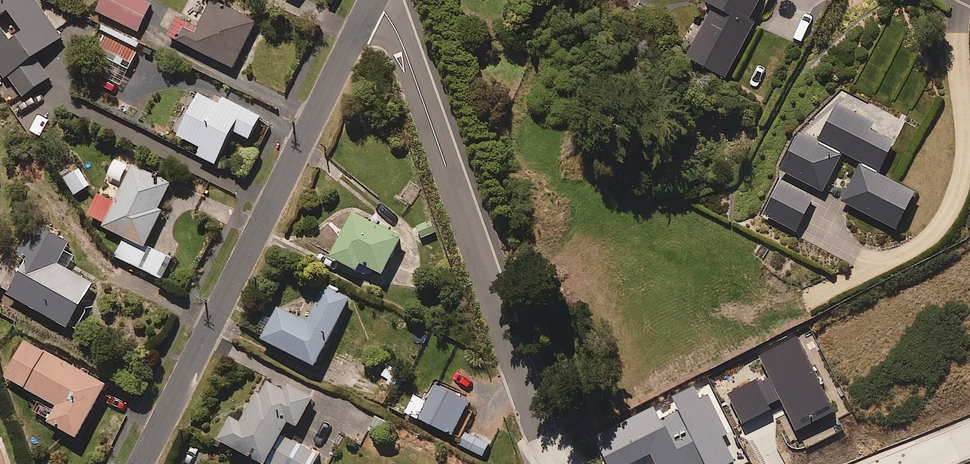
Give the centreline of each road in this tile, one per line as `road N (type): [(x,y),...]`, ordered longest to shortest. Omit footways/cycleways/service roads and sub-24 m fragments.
road 1 (residential): [(375,0),(139,463)]
road 2 (residential): [(383,0),(532,412),(561,463)]

